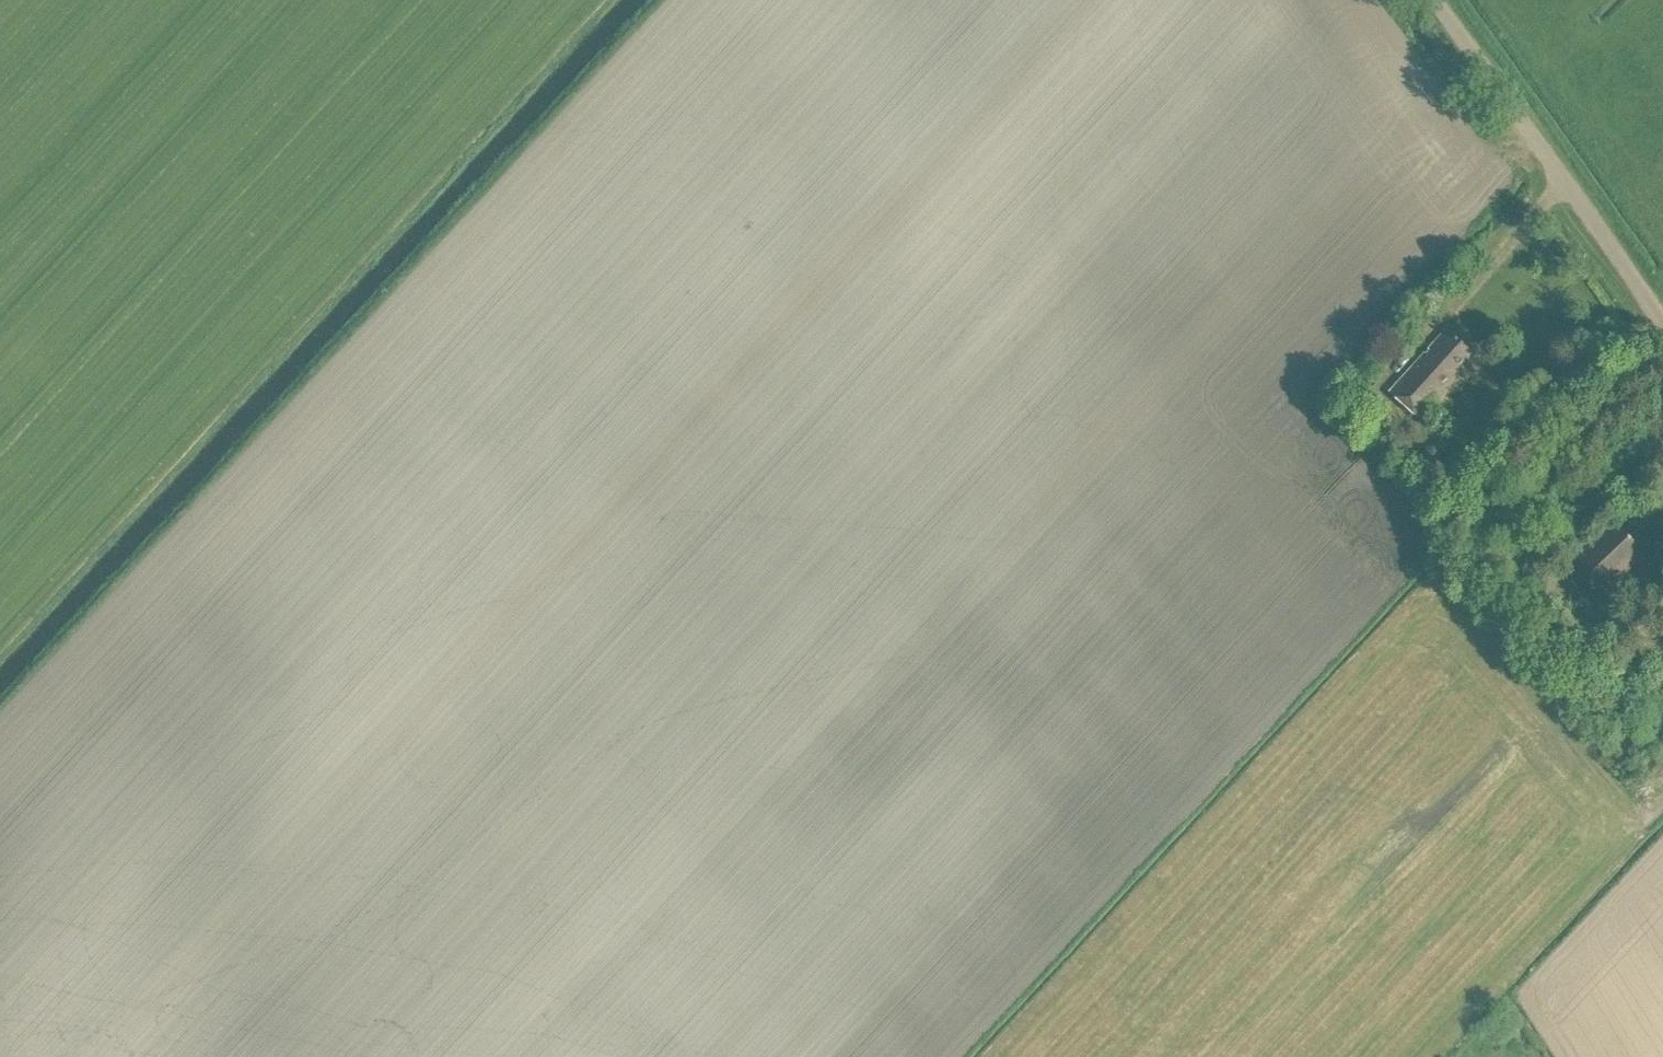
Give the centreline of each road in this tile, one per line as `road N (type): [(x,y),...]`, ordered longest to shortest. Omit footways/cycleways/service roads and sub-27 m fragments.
road 1 (tertiary): [(1662,336),(1421,0)]

